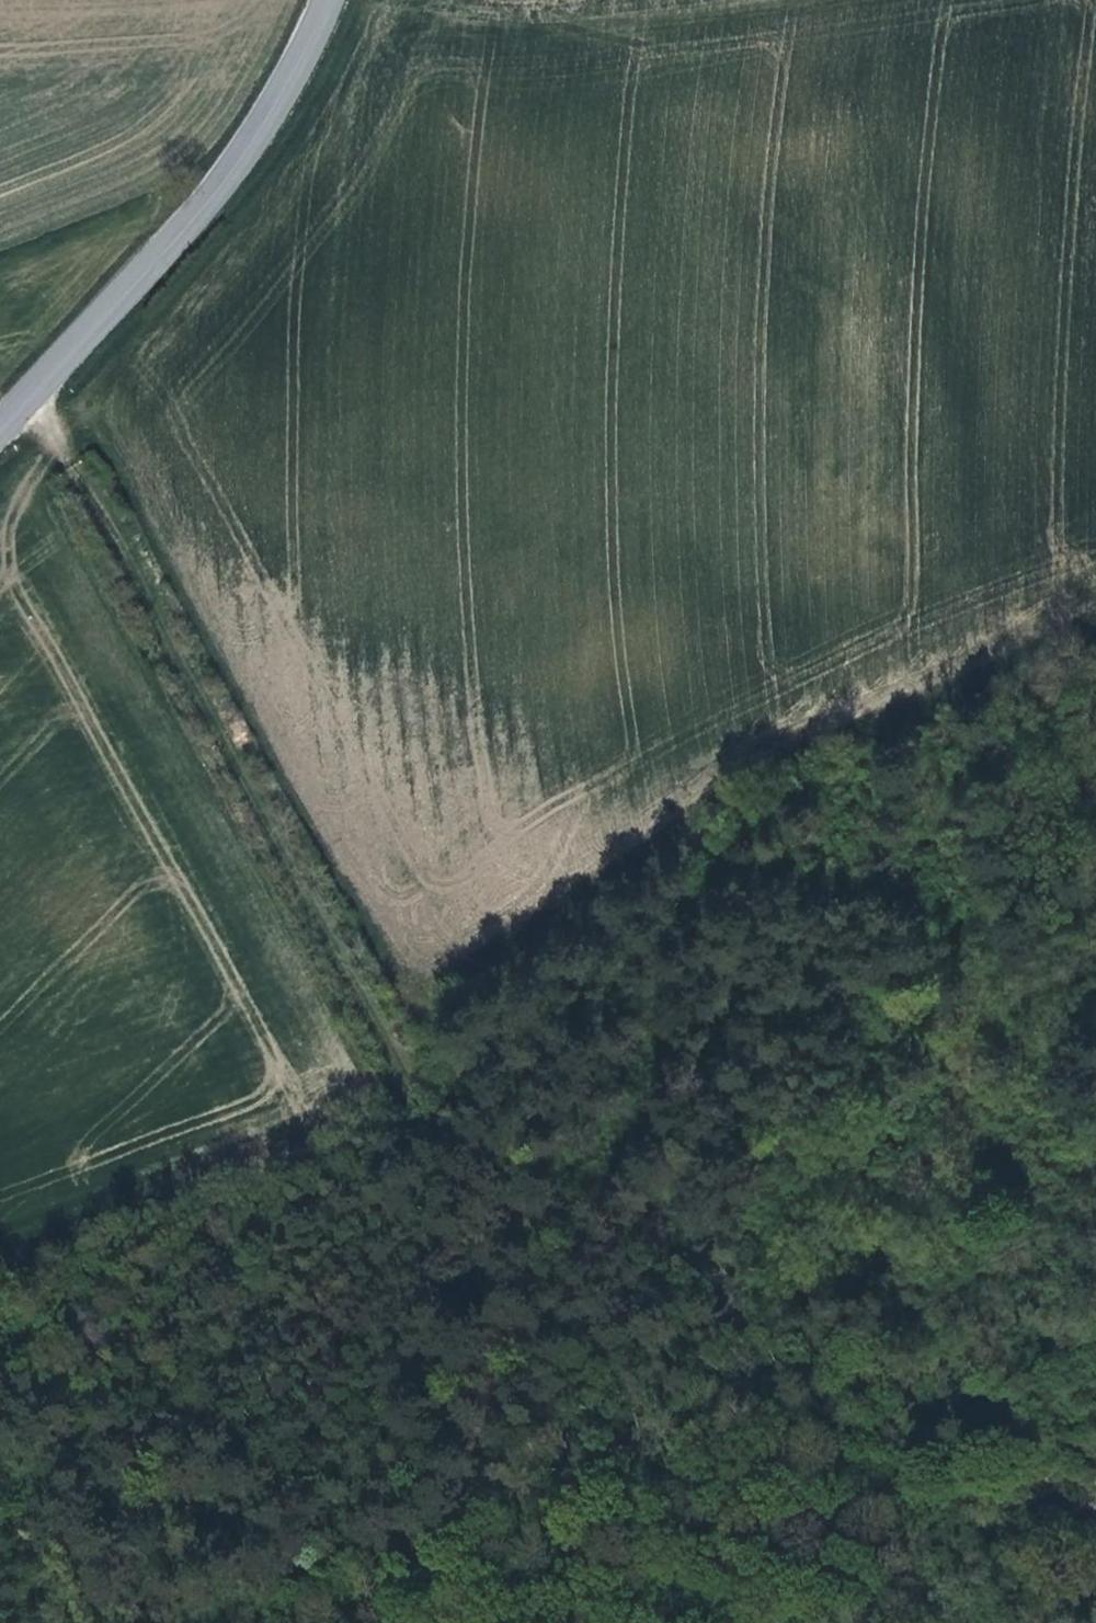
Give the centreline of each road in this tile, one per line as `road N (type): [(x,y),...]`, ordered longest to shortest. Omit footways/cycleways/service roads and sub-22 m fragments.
road 1 (tertiary): [(0,436),(281,116),(327,0)]

